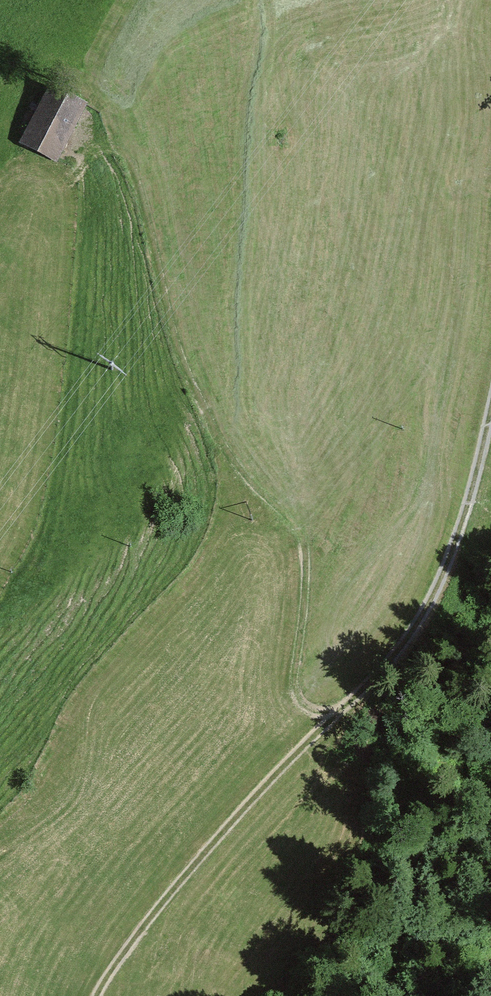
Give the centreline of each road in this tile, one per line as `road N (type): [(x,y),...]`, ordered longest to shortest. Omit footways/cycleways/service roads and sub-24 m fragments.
road 1 (track): [(96,136),(131,161),(172,340),(187,372),(248,478),(304,539),(310,566),(295,673),(299,695),(335,709)]
road 2 (track): [(335,709),(164,899),(90,995)]
road 3 (track): [(335,709),(365,690),(424,619),(455,556),(490,426)]

